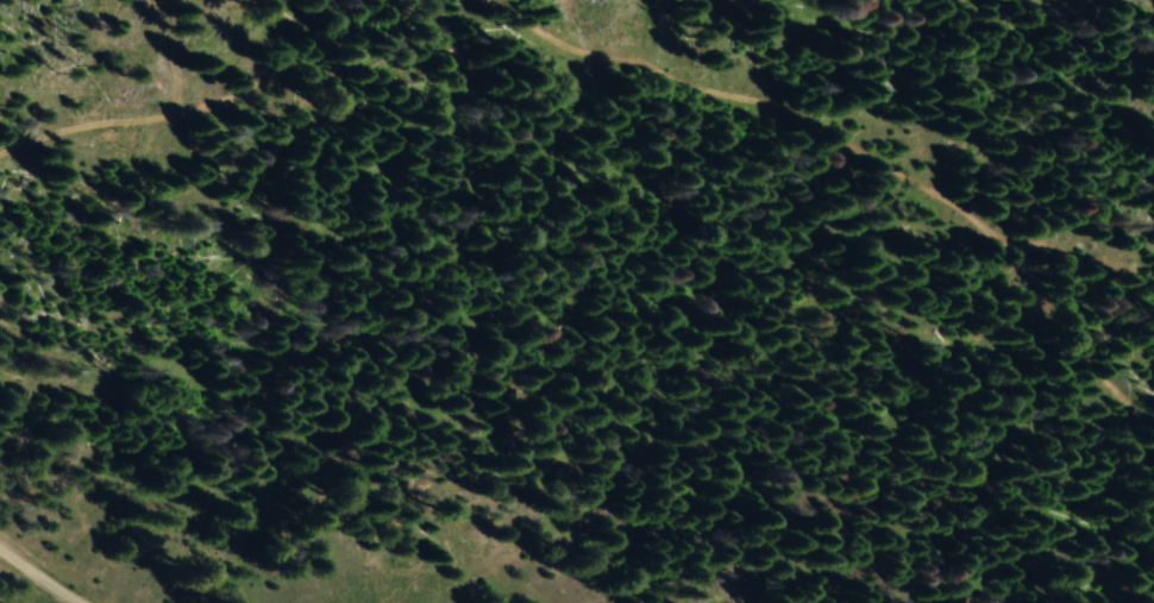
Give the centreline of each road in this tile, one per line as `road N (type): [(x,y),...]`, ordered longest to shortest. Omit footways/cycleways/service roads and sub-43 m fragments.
road 1 (track): [(406,0),(851,142),(1048,281),(1144,429),(1153,545)]
road 2 (track): [(0,154),(178,101),(307,0)]
road 3 (track): [(0,475),(98,482),(261,588),(303,602)]

